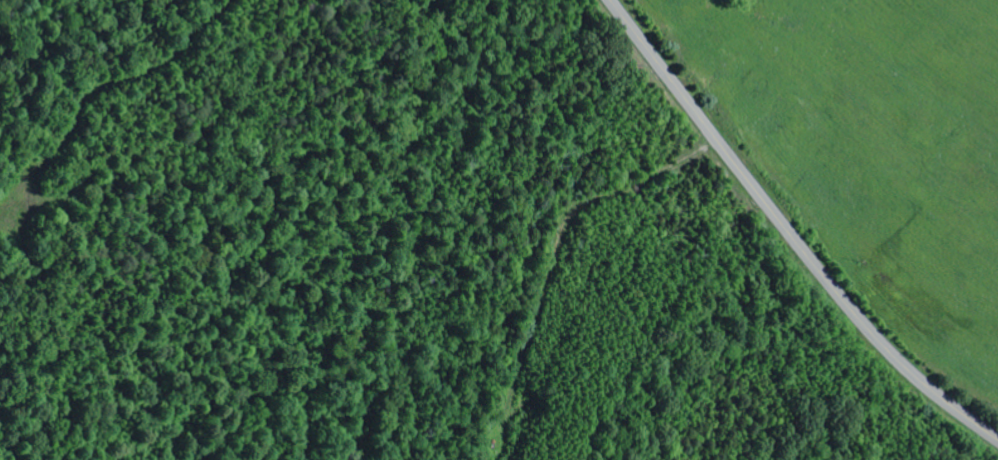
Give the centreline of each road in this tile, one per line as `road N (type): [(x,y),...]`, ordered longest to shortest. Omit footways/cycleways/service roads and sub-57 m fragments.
road 1 (secondary): [(997,439),(918,378),(863,322),(614,0)]

